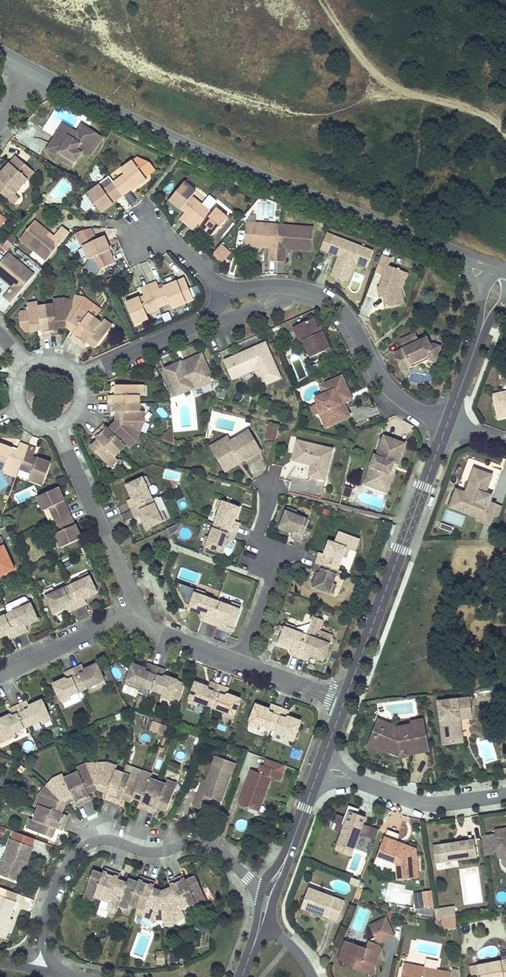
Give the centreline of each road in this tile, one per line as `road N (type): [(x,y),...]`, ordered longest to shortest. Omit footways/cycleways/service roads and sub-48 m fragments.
road 1 (unclassified): [(36,72),(250,174),(502,270)]
road 2 (residential): [(76,377),(205,319),(227,293),(295,288),(335,305),(391,390),(448,424)]
road 3 (residential): [(67,975),(47,953),(46,915),(67,863),(91,843),(154,853),(205,845),(263,887)]
road 4 (residential): [(345,701),(448,424)]
road 5 (residential): [(124,618),(345,701)]
road 6 (track): [(505,135),(472,110),(388,83),(323,0)]
road 7 (residential): [(124,618),(128,585),(54,425)]
road 8 (track): [(388,83),(321,111),(227,82)]
road 9 (residential): [(448,424),(502,270)]
road 10 (residential): [(505,795),(426,804),(362,783)]
road 11 (residential): [(0,676),(124,618)]

